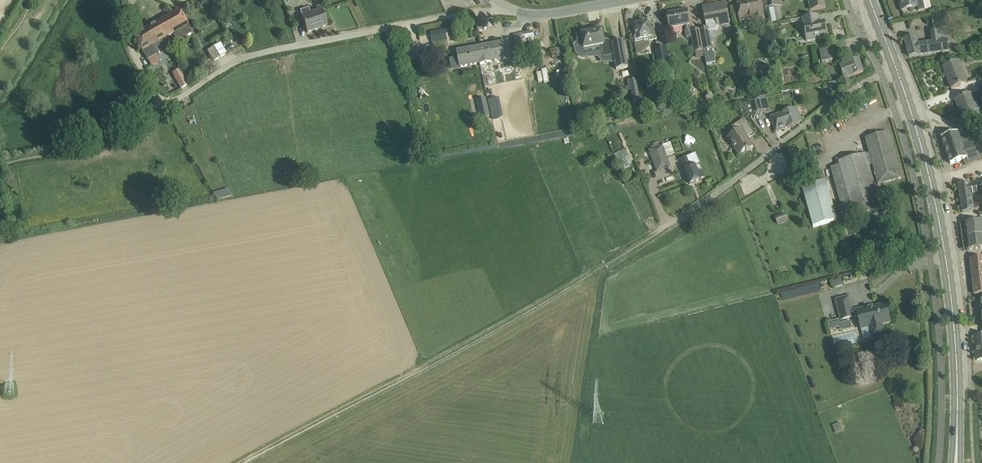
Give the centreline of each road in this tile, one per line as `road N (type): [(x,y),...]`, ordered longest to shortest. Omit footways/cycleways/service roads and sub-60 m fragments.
road 1 (track): [(245,462),(665,230)]
road 2 (unclassified): [(162,99),(270,50),(487,11),(538,14),(625,0)]
road 3 (secondary): [(955,462),(946,257),(895,67)]
road 4 (unclassified): [(895,67),(850,90),(665,230)]
road 5 (track): [(0,163),(134,131),(149,124),(162,99)]

